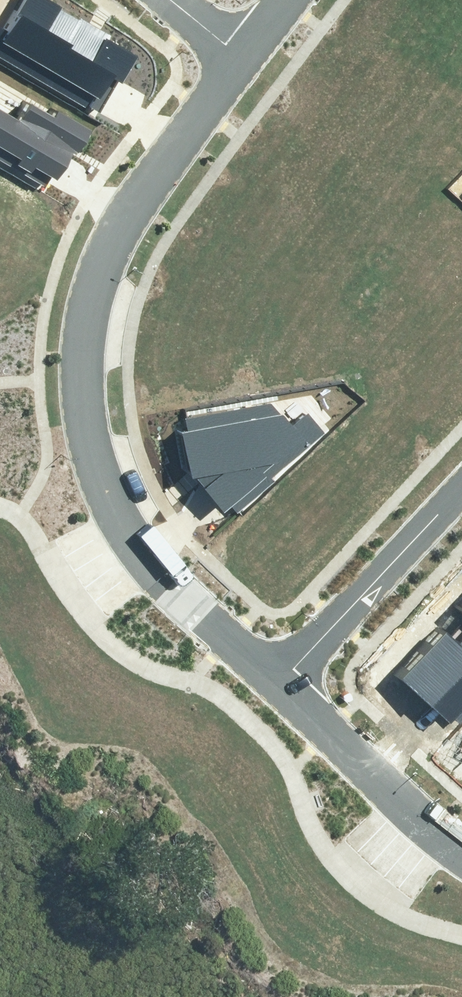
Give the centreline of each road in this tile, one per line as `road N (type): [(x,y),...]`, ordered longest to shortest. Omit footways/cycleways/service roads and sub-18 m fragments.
road 1 (residential): [(252,61),(124,240),(105,278),(90,405),(109,496),(142,556),(197,621),(282,691)]
road 2 (residential): [(282,691),(461,492)]
road 3 (residential): [(282,691),(461,847)]

